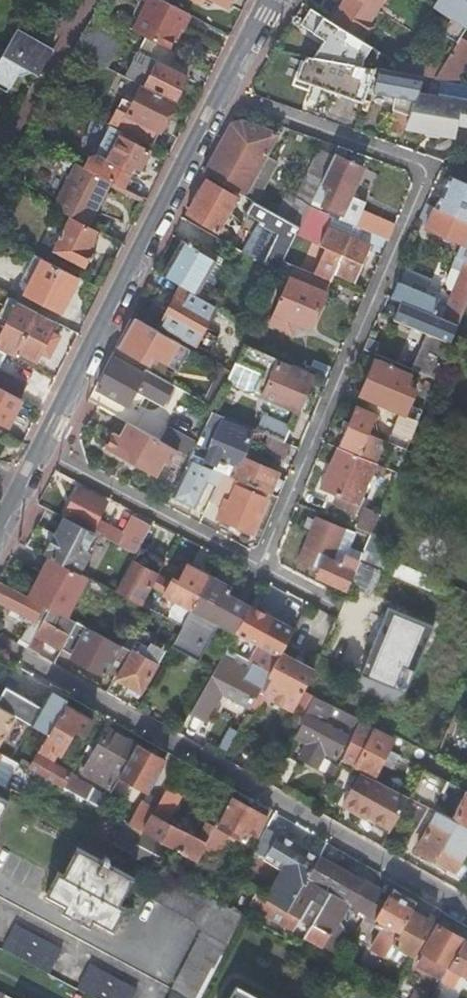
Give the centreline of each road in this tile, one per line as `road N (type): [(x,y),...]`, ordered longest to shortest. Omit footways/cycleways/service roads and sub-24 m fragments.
road 1 (residential): [(257,568),(430,169),(219,93)]
road 2 (residential): [(0,651),(466,906)]
road 3 (residential): [(36,452),(219,93)]
road 4 (residential): [(36,452),(257,568)]
road 5 (unclassified): [(90,0),(18,129),(0,134)]

